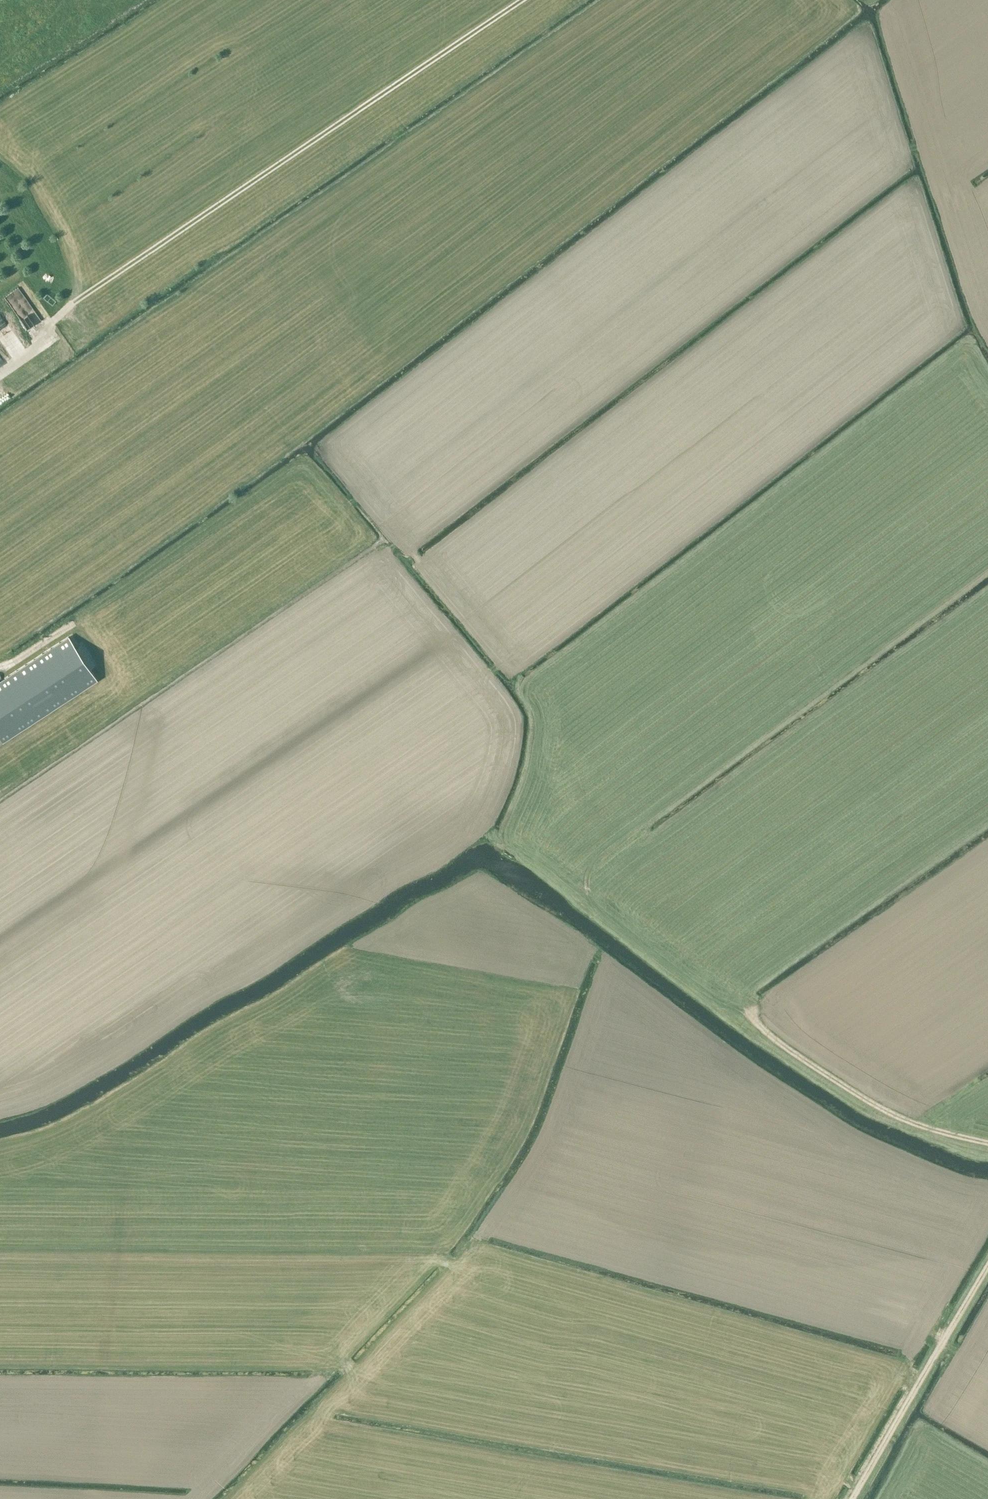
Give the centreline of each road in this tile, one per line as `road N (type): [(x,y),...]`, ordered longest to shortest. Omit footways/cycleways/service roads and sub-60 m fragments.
road 1 (track): [(748,1006),(760,1027),(861,1098),(987,1143)]
road 2 (unclassified): [(853,1498),(987,1267)]

